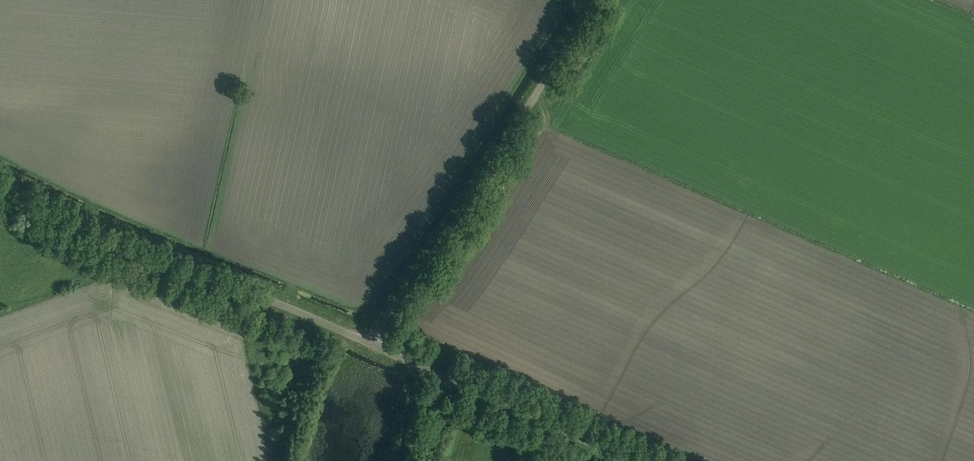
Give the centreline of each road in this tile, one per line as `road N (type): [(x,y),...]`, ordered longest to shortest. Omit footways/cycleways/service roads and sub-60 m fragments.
road 1 (unclassified): [(373,345),(596,0)]
road 2 (unclassified): [(373,345),(0,180)]
road 3 (unclassified): [(629,460),(373,345)]

